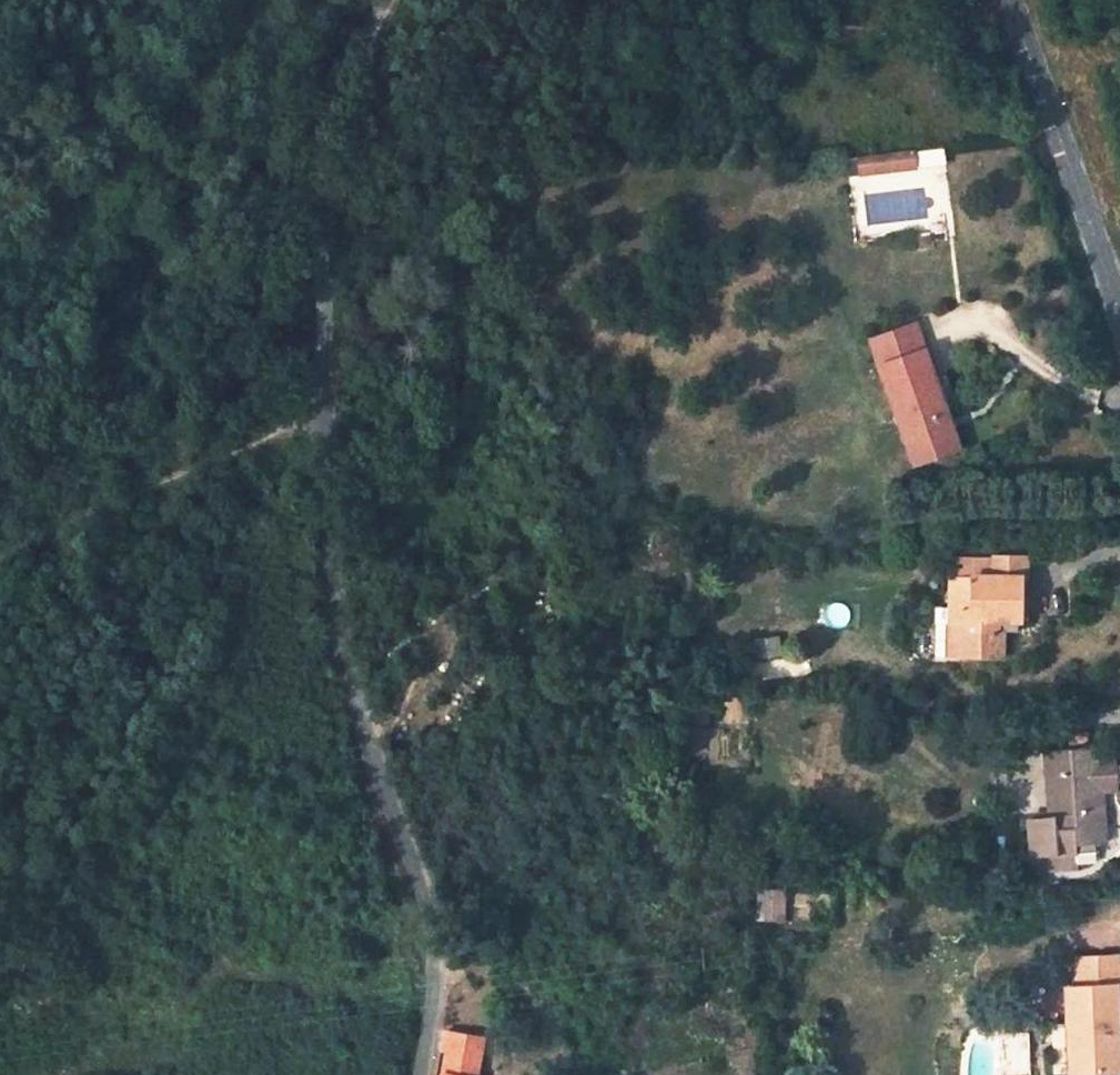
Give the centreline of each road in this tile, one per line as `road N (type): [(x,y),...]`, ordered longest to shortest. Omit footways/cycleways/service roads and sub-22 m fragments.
road 1 (unclassified): [(420,1074),(430,1011),(428,919),(354,709),(336,627),(324,561),(320,417),(319,124),(386,0)]
road 2 (track): [(0,177),(86,208),(127,257),(139,297),(134,337),(120,364),(42,448),(0,551)]
road 3 (track): [(320,417),(0,540)]
road 4 (tertiary): [(1119,316),(1012,0)]

